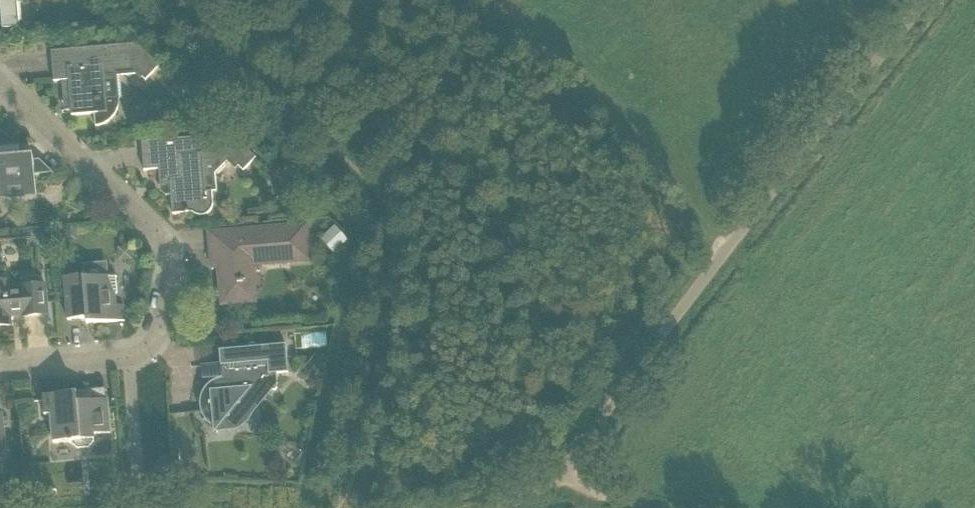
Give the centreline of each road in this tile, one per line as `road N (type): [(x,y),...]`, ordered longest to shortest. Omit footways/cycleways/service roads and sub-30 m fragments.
road 1 (unclassified): [(496,507),(561,477),(727,235),(924,0)]
road 2 (residential): [(0,79),(163,237),(171,263)]
road 3 (residential): [(171,263),(157,332),(139,352),(0,368)]

